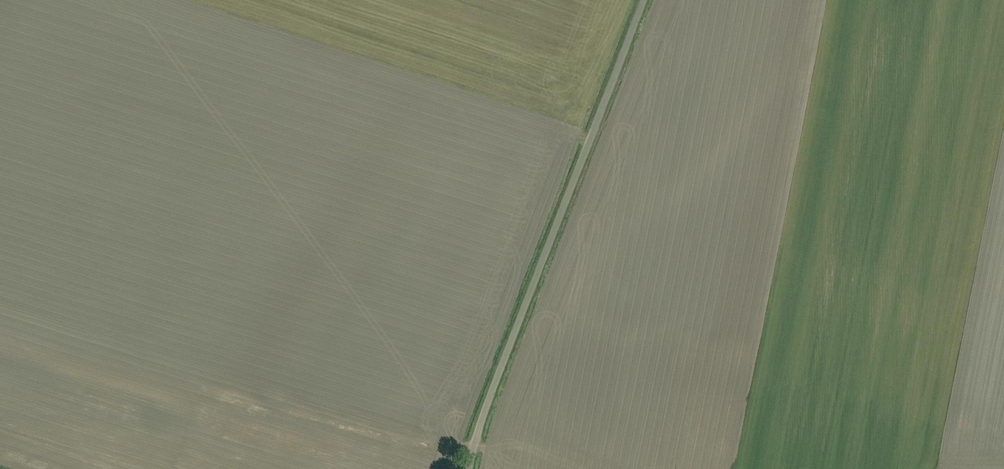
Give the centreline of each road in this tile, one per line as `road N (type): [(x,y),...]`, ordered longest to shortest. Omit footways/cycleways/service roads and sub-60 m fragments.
road 1 (unclassified): [(467,468),(476,428),(644,0)]

